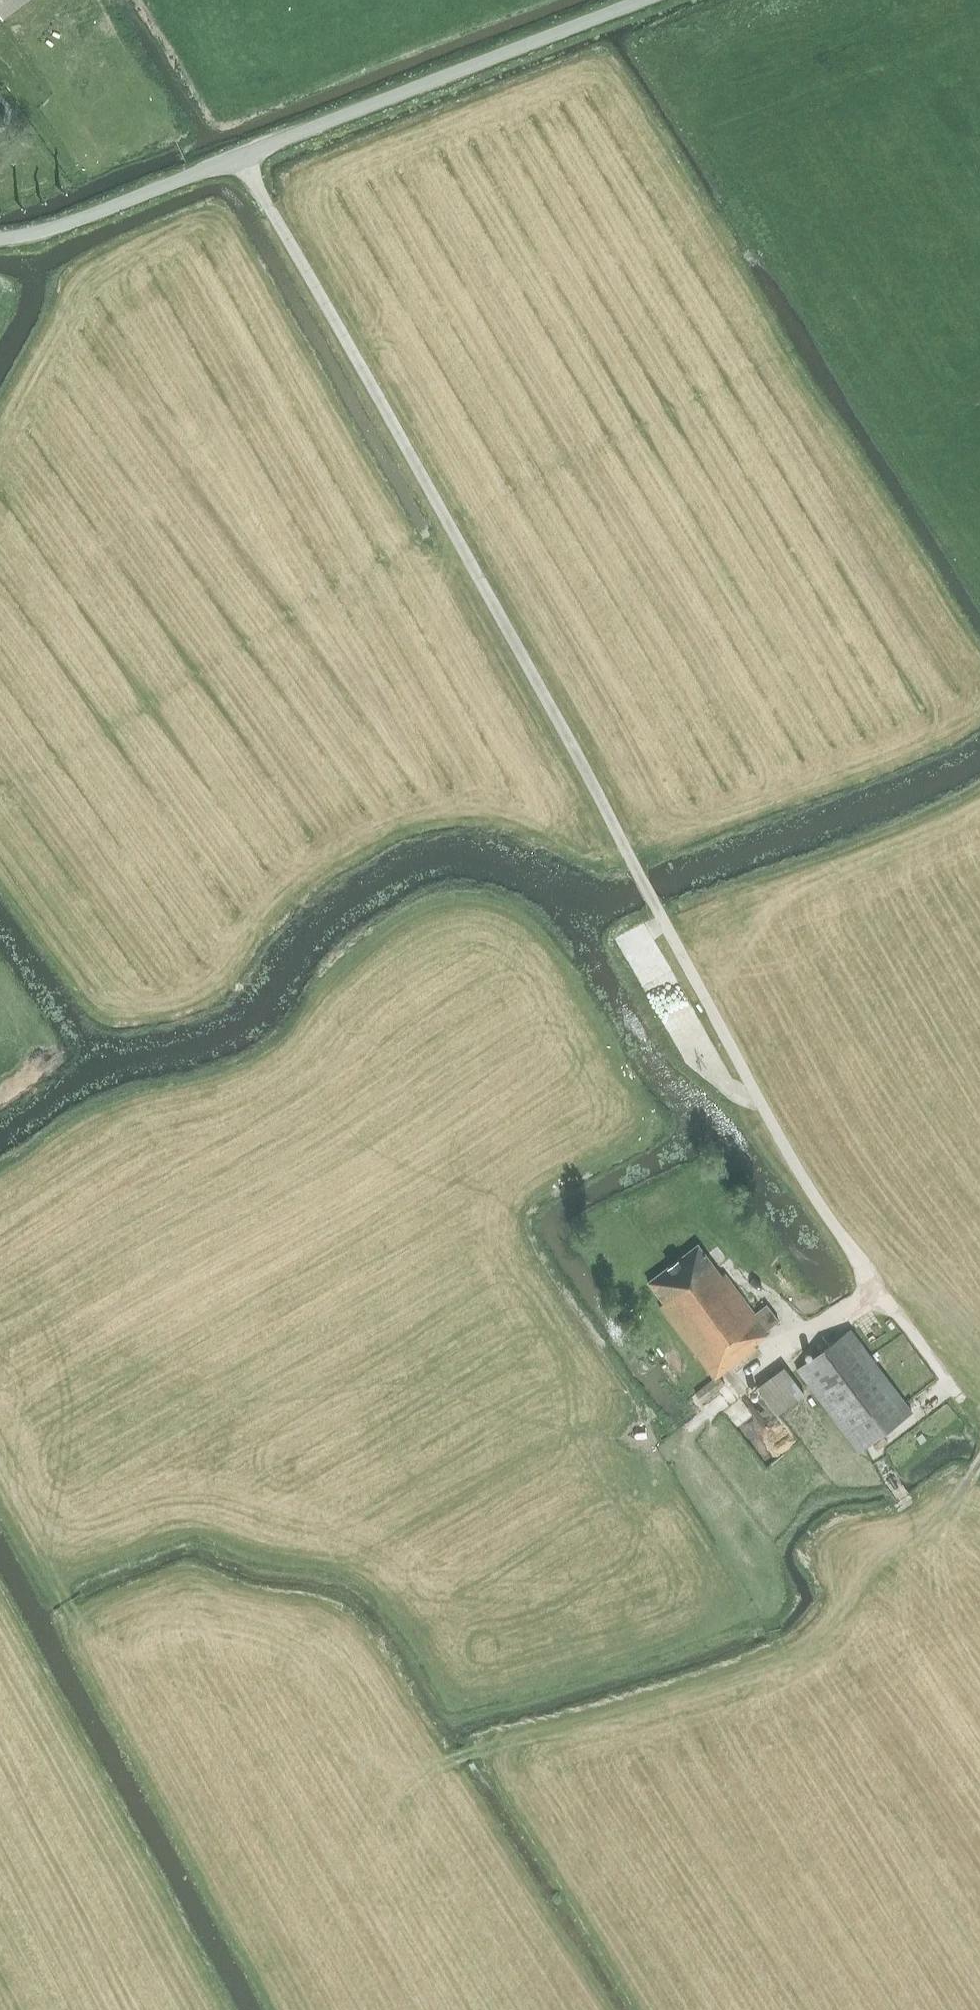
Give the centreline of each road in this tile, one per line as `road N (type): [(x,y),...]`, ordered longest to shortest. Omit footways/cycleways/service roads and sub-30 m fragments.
road 1 (unclassified): [(646,0),(88,214),(0,238)]

